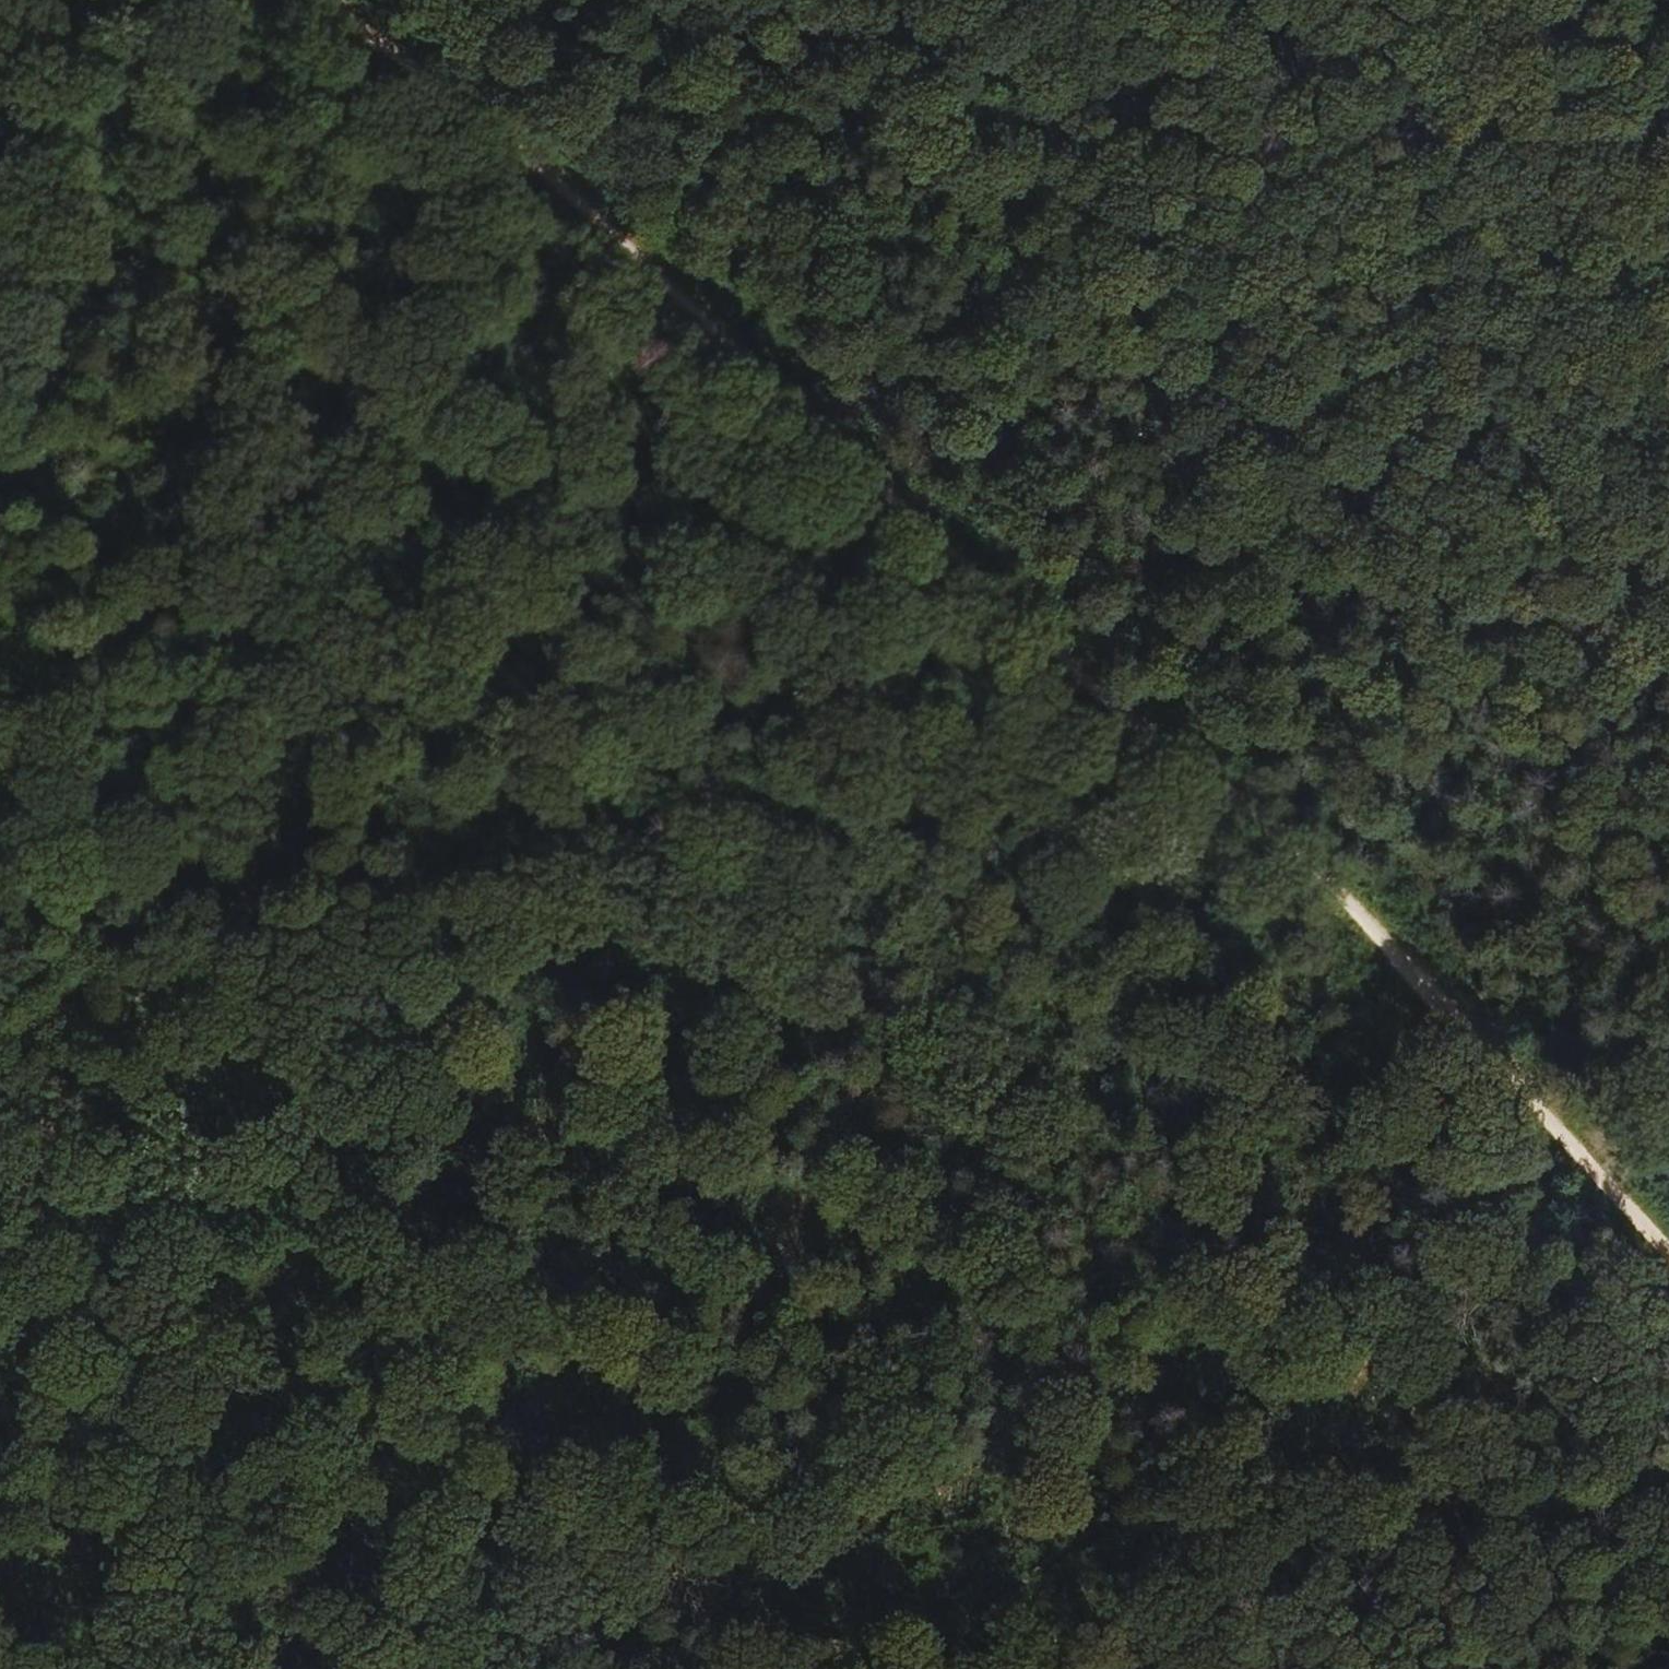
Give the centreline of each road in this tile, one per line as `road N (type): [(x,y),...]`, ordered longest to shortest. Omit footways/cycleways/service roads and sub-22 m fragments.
road 1 (track): [(1507,1066),(1305,852),(558,199),(314,0)]
road 2 (track): [(1507,1066),(1668,1237)]

